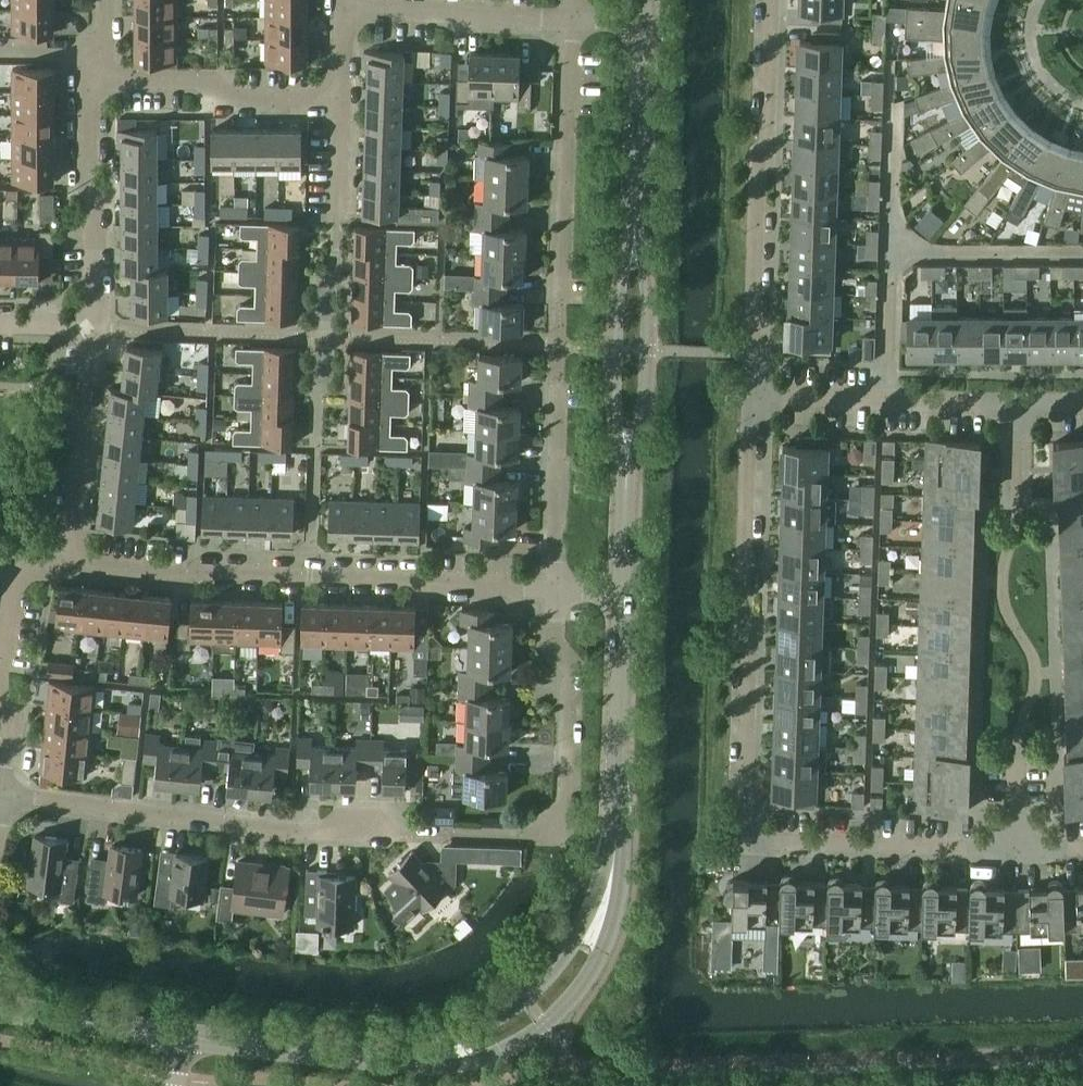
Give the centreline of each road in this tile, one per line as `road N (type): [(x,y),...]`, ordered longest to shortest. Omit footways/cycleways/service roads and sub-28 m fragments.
road 1 (residential): [(1019,846),(745,842),(760,396)]
road 2 (residential): [(556,590),(573,20)]
road 3 (residential): [(72,565),(176,578),(193,572),(310,575),(556,590)]
road 4 (residential): [(3,795),(301,833),(408,836)]
road 5 (residential): [(760,396),(771,0)]
road 6 (tertiary): [(362,1056),(388,1065),(460,1063),(546,1022),(602,949),(620,873),(615,846)]
road 7 (tertiary): [(615,846),(554,969),(510,1009),(457,1036),(362,1056)]
road 8 (residential): [(1016,407),(1018,510),(1001,596),(1037,674),(1018,741)]
road 9 (residential): [(316,397),(324,385),(333,274),(338,99)]
road 10 (residential): [(89,79),(214,79),(231,99),(338,99)]
road 11 (residential): [(760,396),(1016,407)]
road 12 (tertiary): [(622,592),(615,846)]
road 13 (tertiary): [(626,481),(646,394),(649,311),(634,232)]
road 14 (residential): [(553,829),(566,817),(572,666),(554,646),(556,590)]
road 15 (tertiary): [(634,232),(616,349),(626,481)]
road 16 (residential): [(94,326),(89,79)]
road 17 (residential): [(72,565),(94,326)]
road 18 (residential): [(342,7),(573,20)]
road 19 (tertiary): [(642,23),(634,232)]
road 20 (tertiary): [(182,1037),(0,1008)]
road 21 (tertiary): [(362,1056),(182,1037)]

